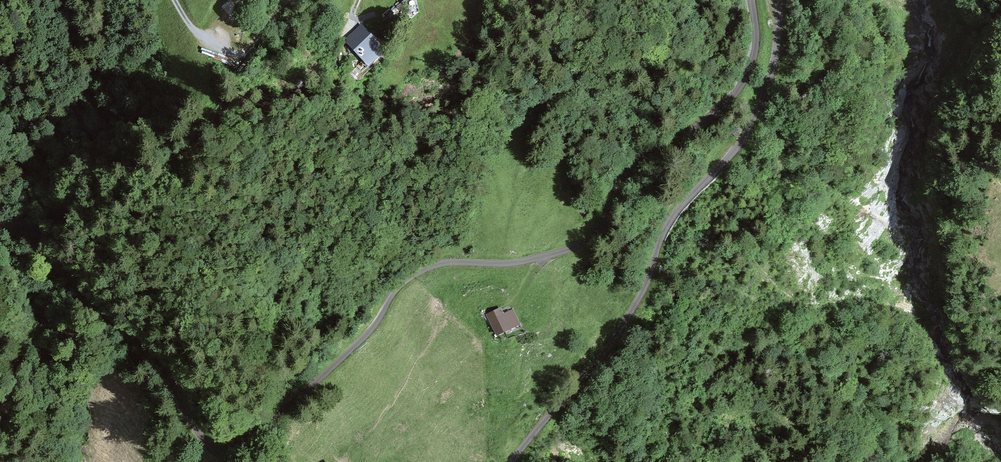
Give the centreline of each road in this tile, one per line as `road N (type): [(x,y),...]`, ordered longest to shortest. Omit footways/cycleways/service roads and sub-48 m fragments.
road 1 (track): [(752,0),(758,31),(740,84),(720,110),(632,169),(596,237),(535,260),(434,265),(409,278),(378,323),(313,386),(225,450),(206,445),(154,356),(83,293),(42,240),(12,223),(0,230)]
road 2 (track): [(779,0),(777,49),(740,145),(685,201),(632,311),(580,387),(512,461)]
road 3 (track): [(175,0),(198,31),(243,54),(291,0)]

